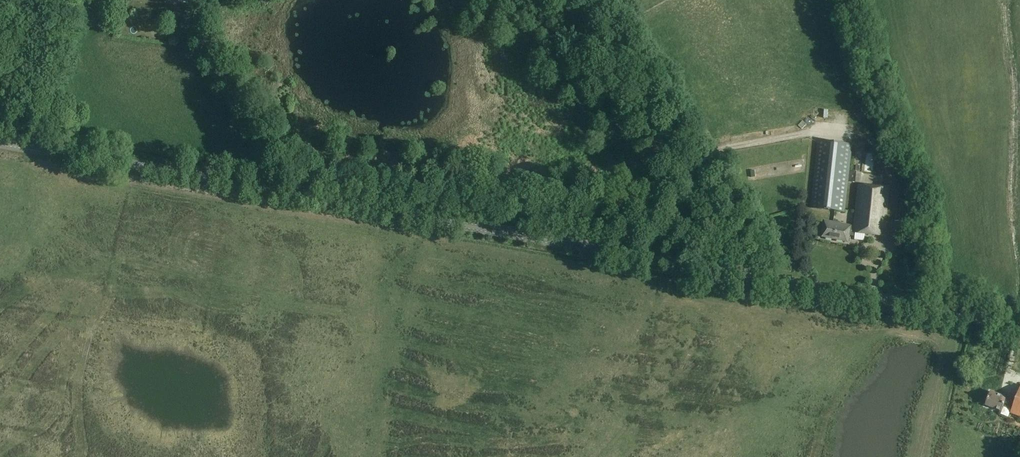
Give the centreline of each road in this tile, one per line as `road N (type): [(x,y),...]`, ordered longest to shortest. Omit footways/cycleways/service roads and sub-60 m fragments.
road 1 (tertiary): [(0,141),(754,275),(1019,331)]
road 2 (track): [(565,0),(754,275)]
road 3 (track): [(199,0),(202,36),(259,139),(265,188)]

